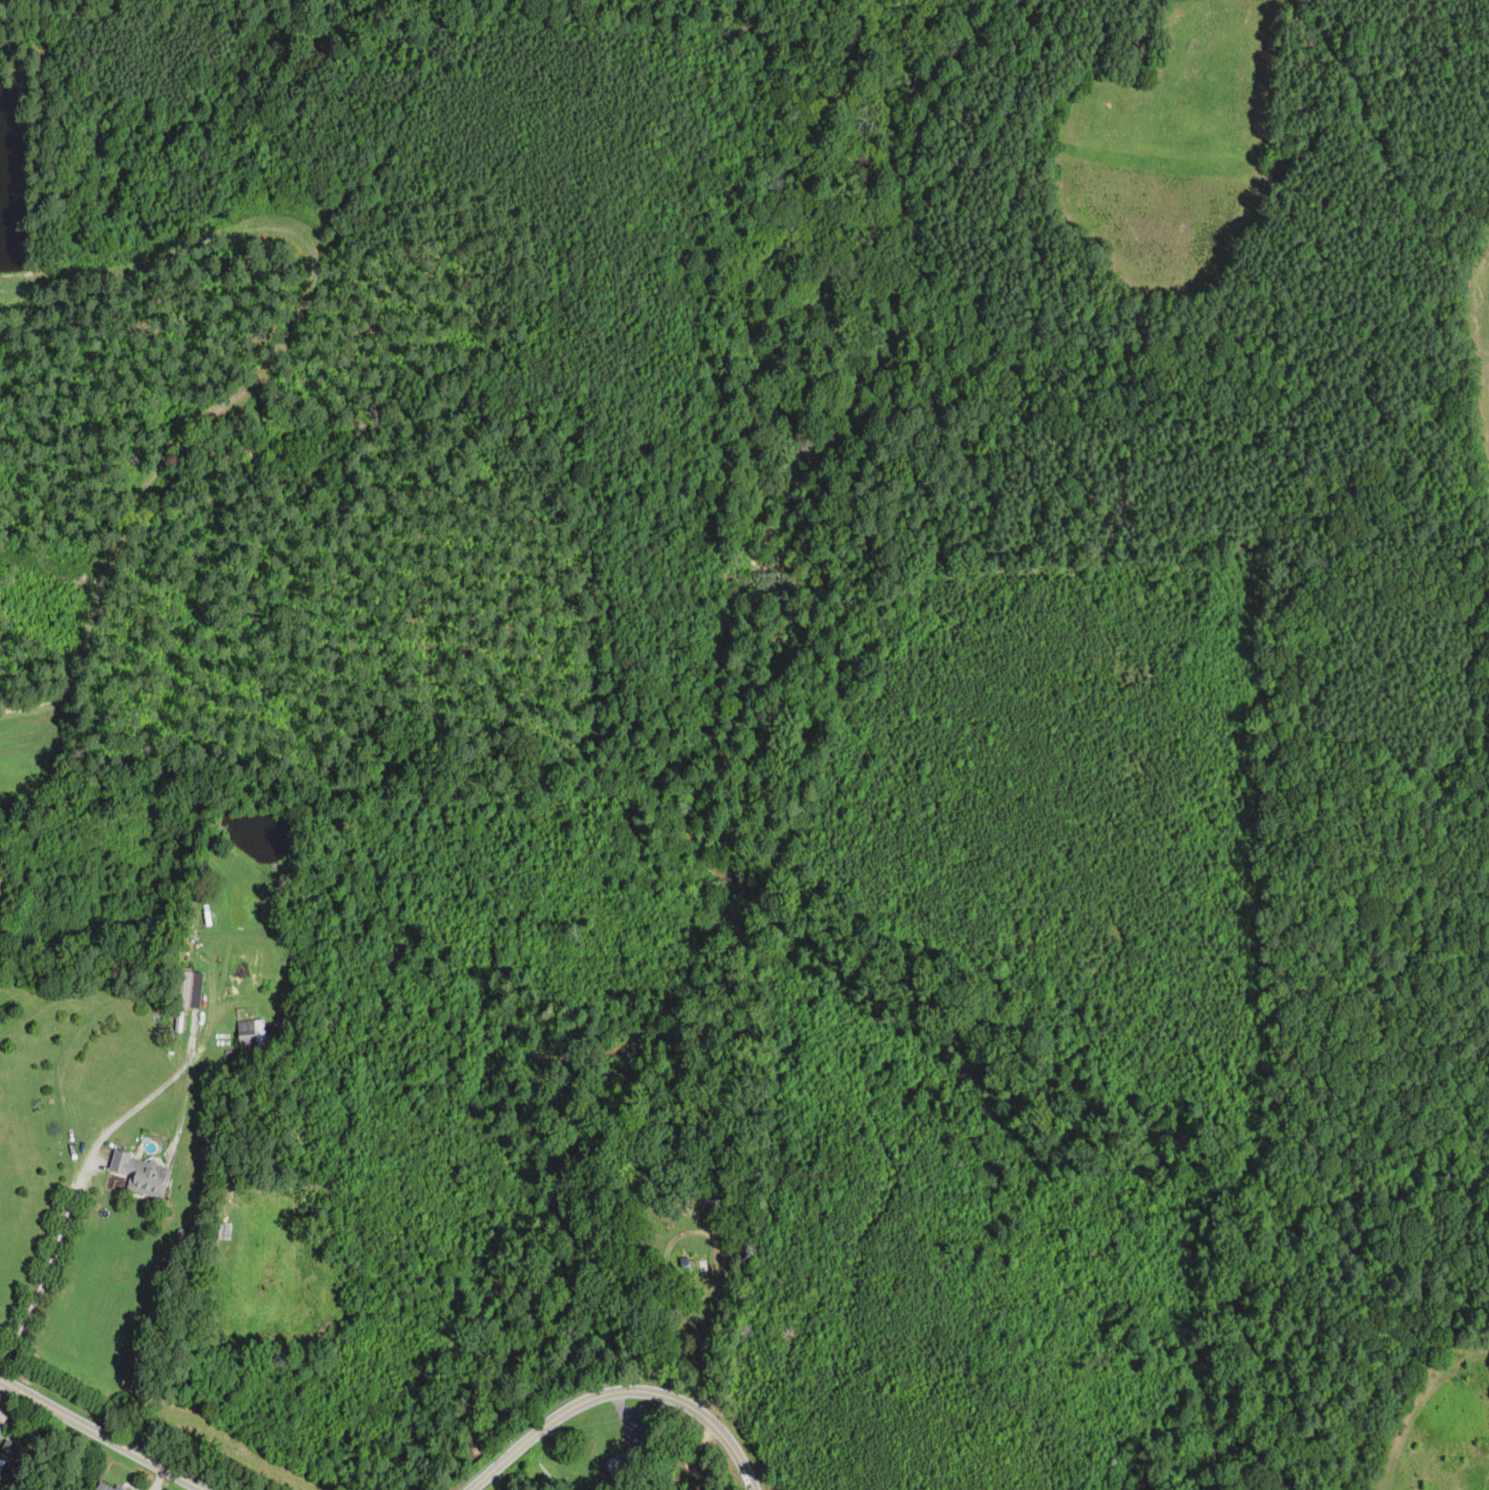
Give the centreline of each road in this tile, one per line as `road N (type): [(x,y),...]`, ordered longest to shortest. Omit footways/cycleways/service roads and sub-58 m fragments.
road 1 (track): [(0,713),(46,705),(73,685),(155,466),(183,433),(243,391),(304,307),(315,260),(308,241),(275,229),(239,234)]
road 2 (residential): [(754,1489),(704,1415),(648,1391),(574,1406),(470,1489)]
road 3 (residential): [(204,1489),(0,1381)]

